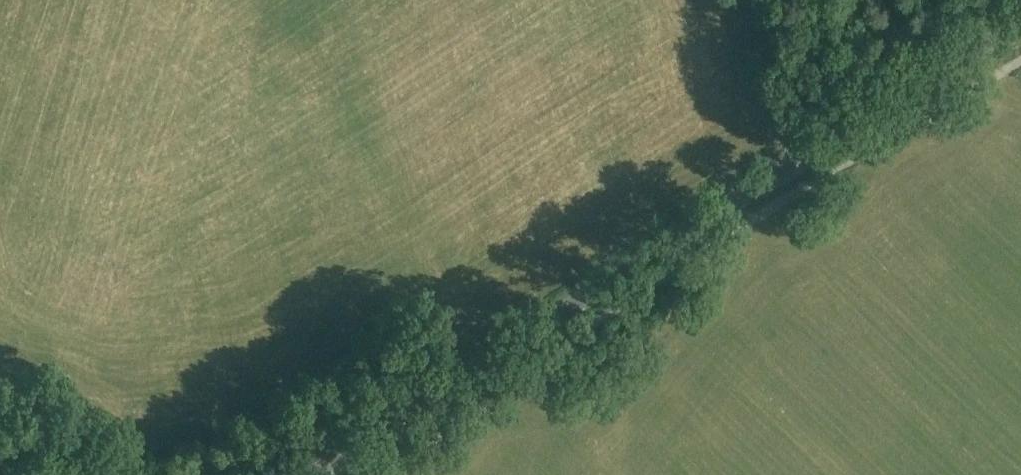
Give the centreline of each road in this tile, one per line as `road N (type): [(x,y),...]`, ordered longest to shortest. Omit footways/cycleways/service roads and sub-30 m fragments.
road 1 (tertiary): [(312,474),(1020,27)]
road 2 (track): [(775,0),(849,129)]

